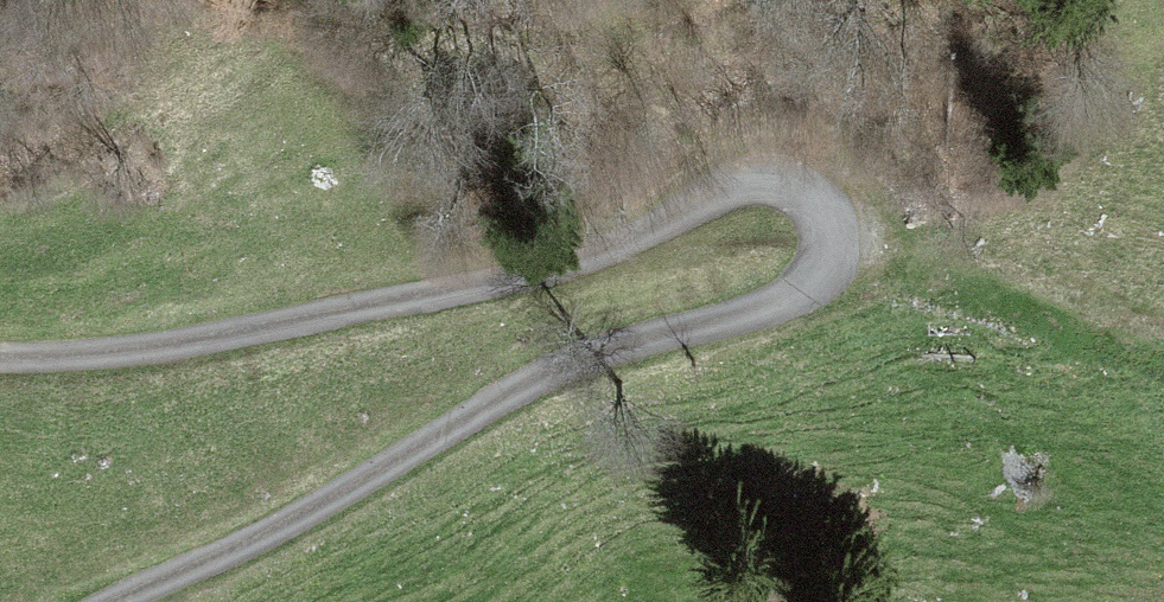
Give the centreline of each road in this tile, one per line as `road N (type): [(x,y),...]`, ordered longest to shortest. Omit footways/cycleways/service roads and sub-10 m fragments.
road 1 (residential): [(110,601),(324,501),(568,361),(808,285),(831,230),(815,201),(781,177),(739,183),(604,249),(504,278),(159,342),(0,354)]
road 2 (track): [(825,258),(955,270),(1163,349)]

